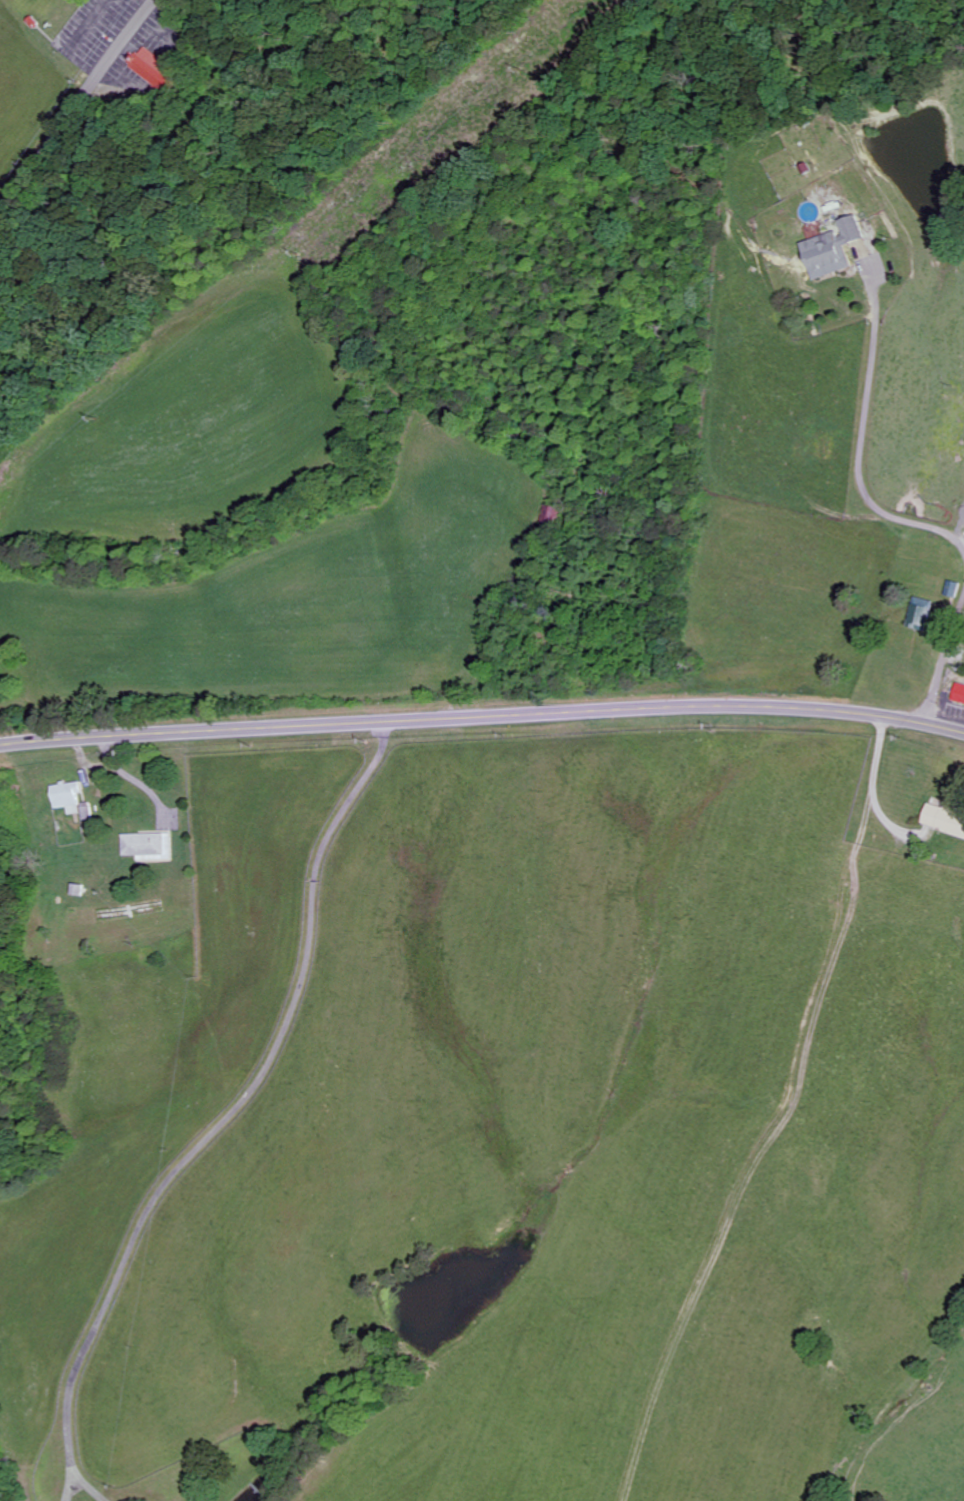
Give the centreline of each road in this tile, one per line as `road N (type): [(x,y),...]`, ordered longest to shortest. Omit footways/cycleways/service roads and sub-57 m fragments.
road 1 (tertiary): [(0,745),(702,706),(854,713),(963,734)]
road 2 (residential): [(0,221),(163,0)]

